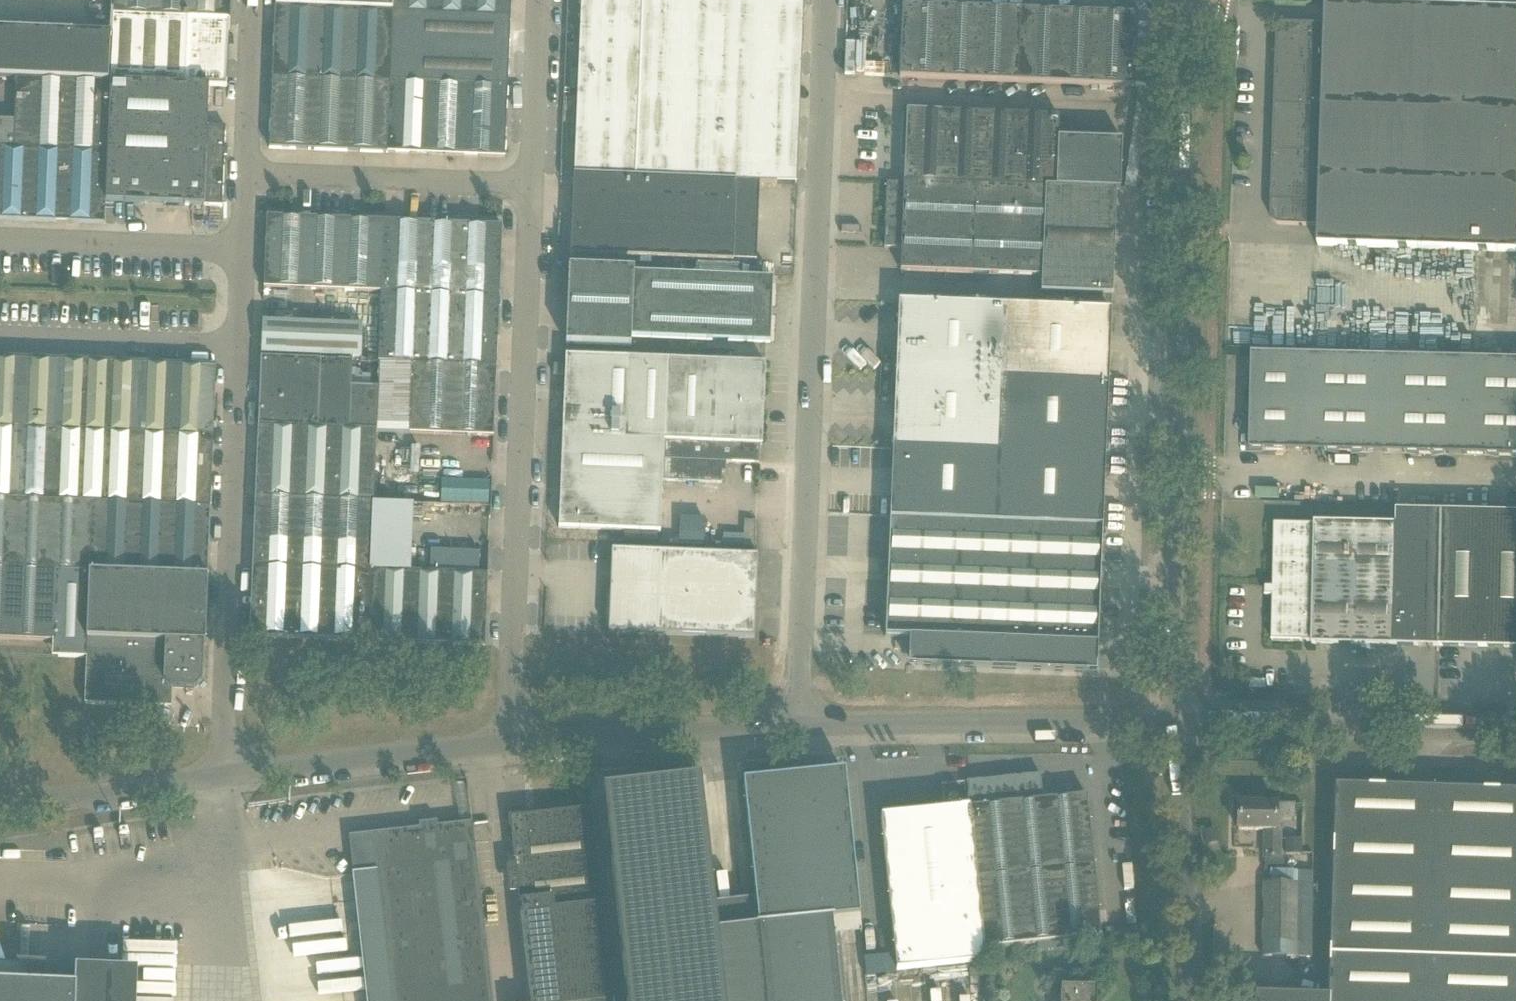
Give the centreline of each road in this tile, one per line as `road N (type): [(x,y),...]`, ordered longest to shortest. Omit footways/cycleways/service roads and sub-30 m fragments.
road 1 (unclassified): [(796,726),(830,0)]
road 2 (unclassified): [(1166,720),(1165,573),(1198,0)]
road 3 (unclassified): [(508,747),(531,183)]
road 4 (unclassified): [(222,776),(234,349)]
road 5 (unclassified): [(796,726),(1166,720)]
road 6 (unclassified): [(1515,726),(1166,720)]
road 7 (unclassified): [(241,172),(531,183)]
road 8 (unclassified): [(508,747),(796,726)]
road 9 (unclassified): [(222,776),(508,747)]
road 10 (unclassified): [(1182,1000),(1166,720)]
road 11 (unclassified): [(0,240),(238,248)]
road 12 (unclassified): [(0,339),(234,349)]
road 13 (unclassified): [(0,806),(222,776)]
road 14 (unclassified): [(531,183),(538,0)]
road 15 (unclassified): [(241,172),(248,0)]

